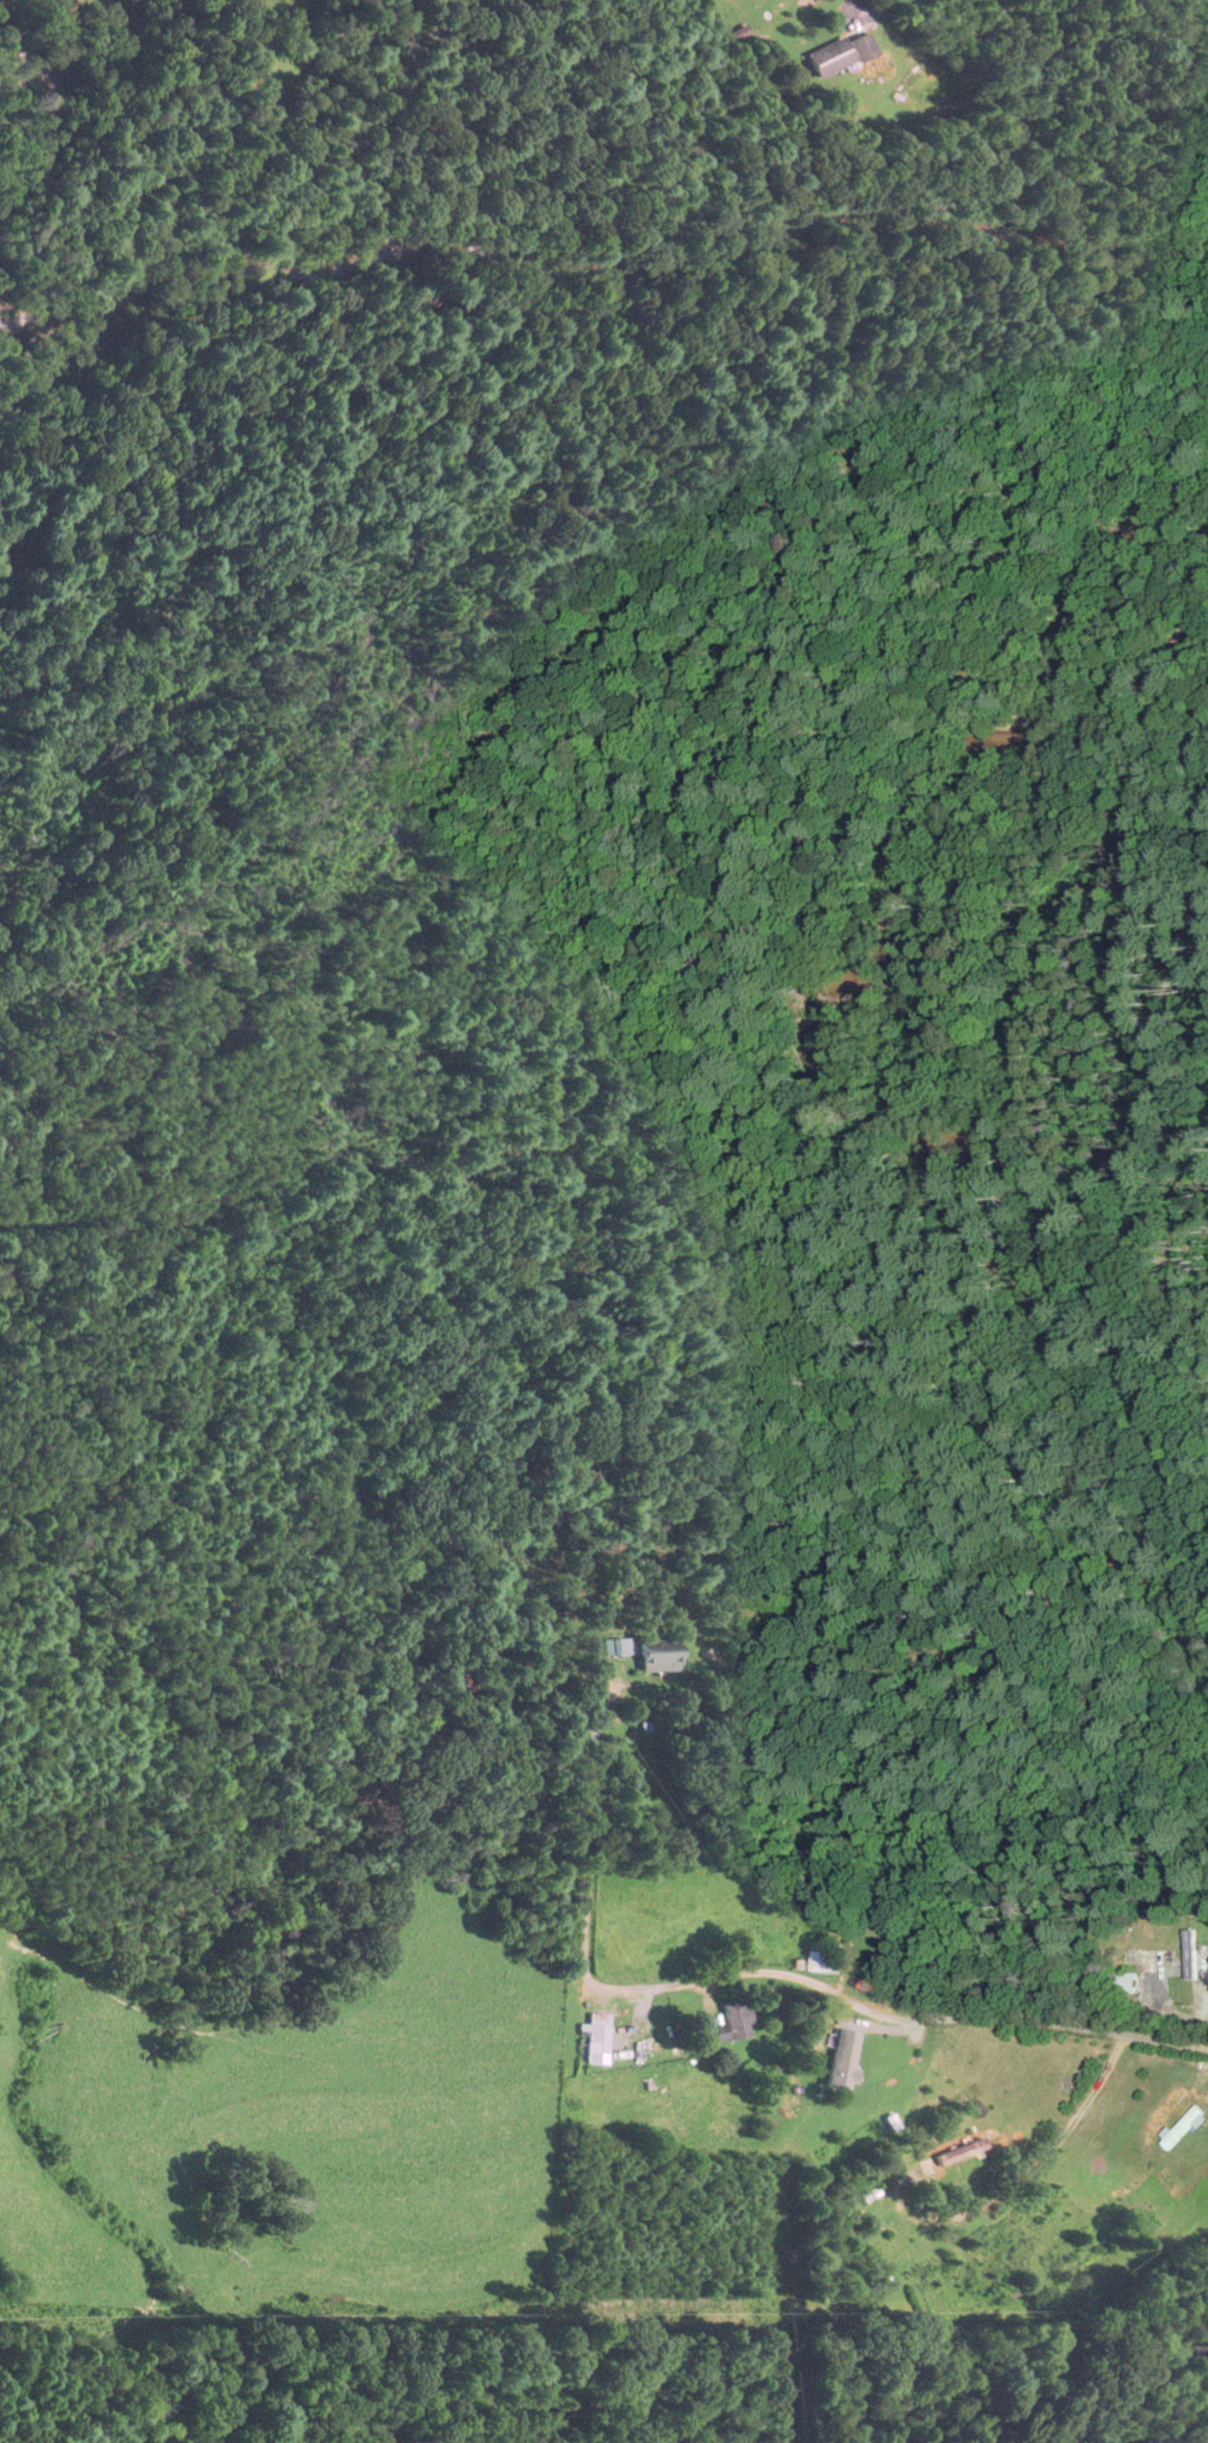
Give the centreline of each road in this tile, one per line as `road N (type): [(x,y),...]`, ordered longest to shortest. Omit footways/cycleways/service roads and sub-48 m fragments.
road 1 (residential): [(1207,2047),(1046,2023),(906,2018),(864,2009),(772,1969),(620,1983)]

